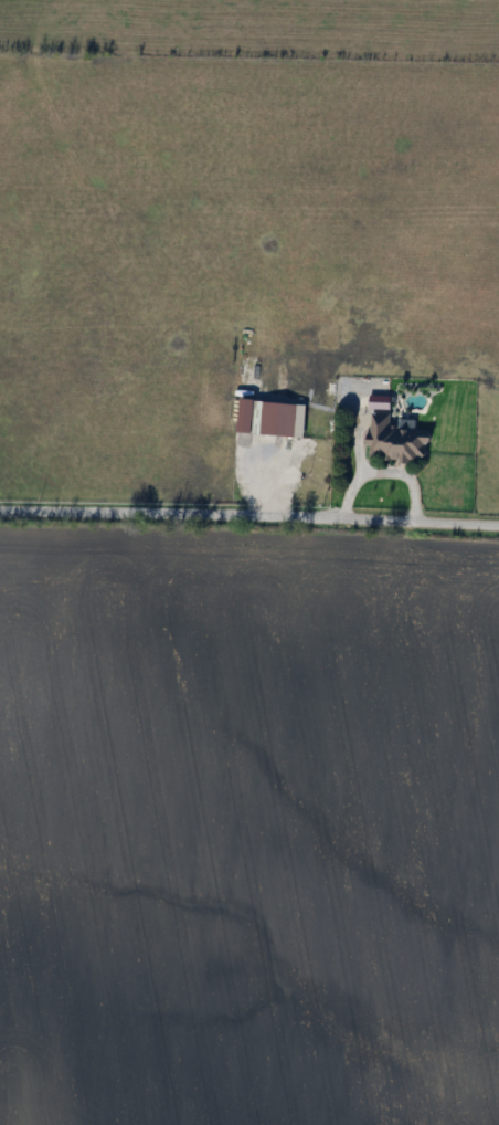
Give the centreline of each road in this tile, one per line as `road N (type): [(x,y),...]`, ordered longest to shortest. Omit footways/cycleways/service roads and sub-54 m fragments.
road 1 (residential): [(498,527),(0,513)]

